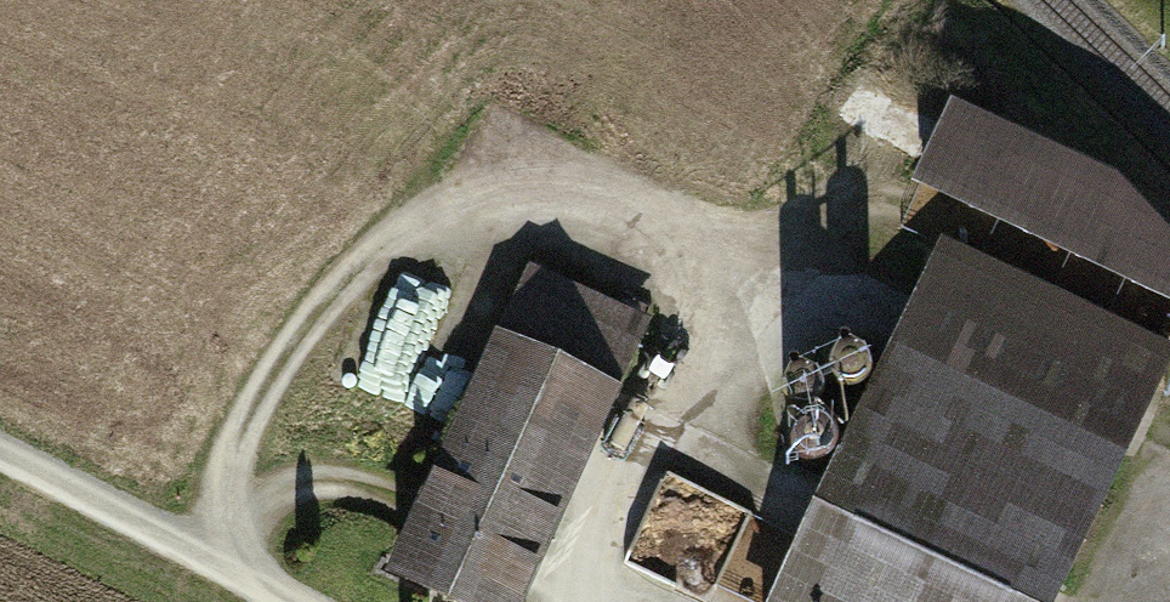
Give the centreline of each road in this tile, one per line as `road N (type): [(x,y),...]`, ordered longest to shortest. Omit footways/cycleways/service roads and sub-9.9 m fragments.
road 1 (track): [(577,601),(702,324),(686,260),(649,229),(535,213),(399,252),(234,477),(218,560)]
road 2 (track): [(218,560),(0,453)]

